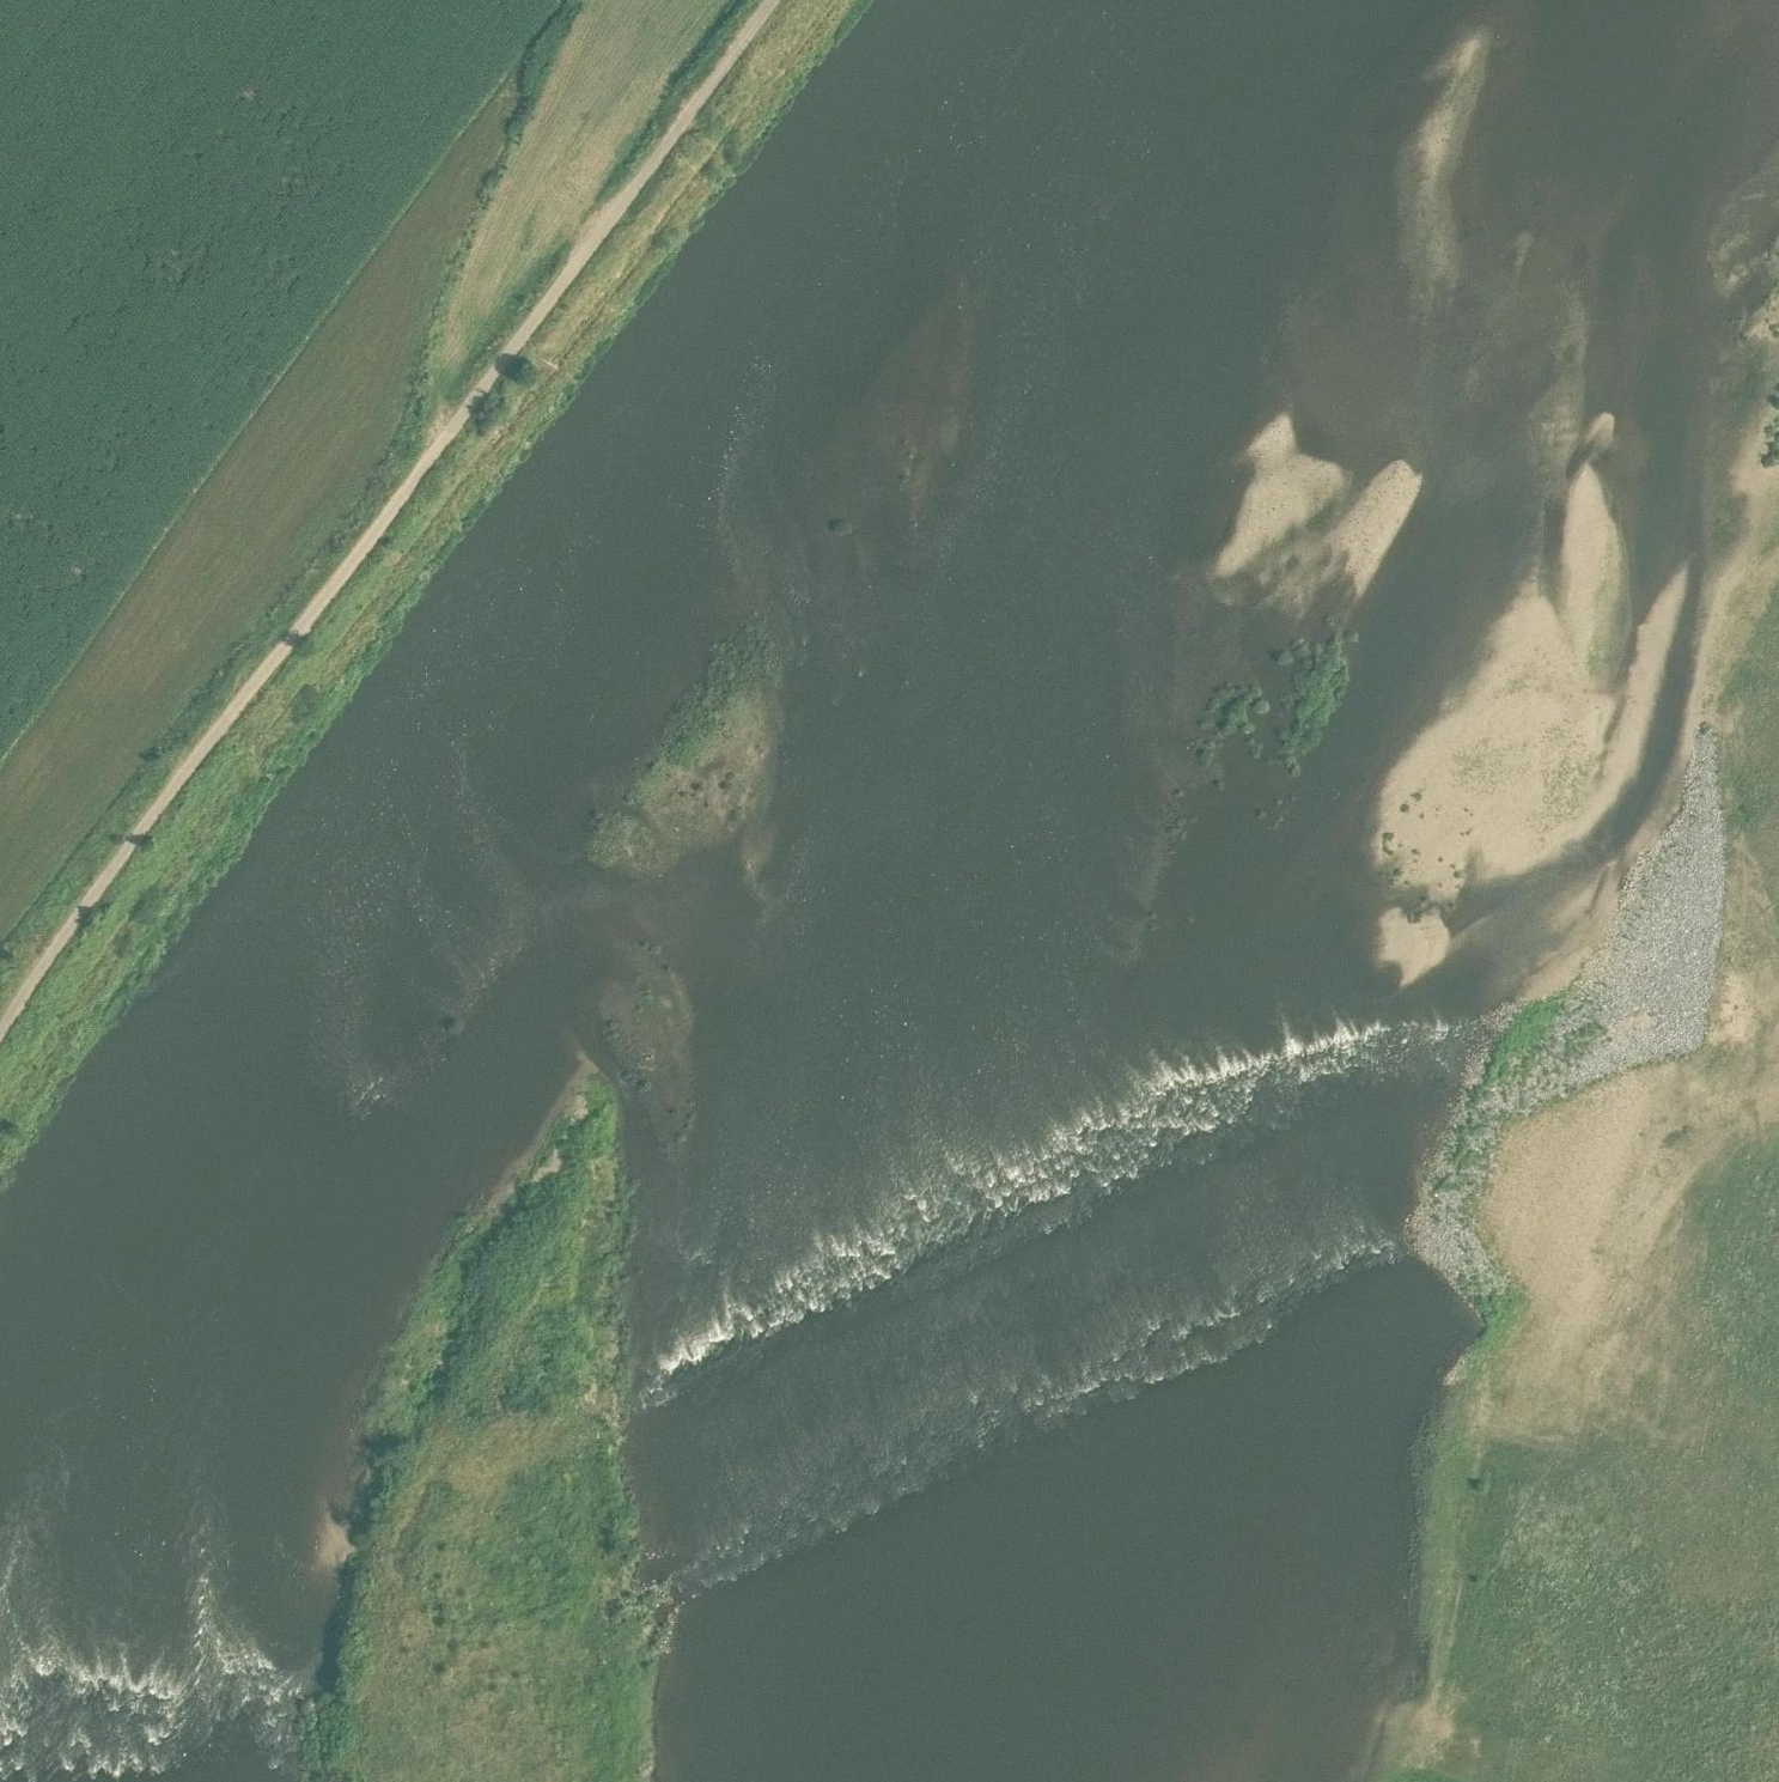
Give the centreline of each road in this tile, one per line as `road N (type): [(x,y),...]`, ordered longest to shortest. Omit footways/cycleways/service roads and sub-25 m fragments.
road 1 (unclassified): [(0,1029),(49,949),(772,0)]

